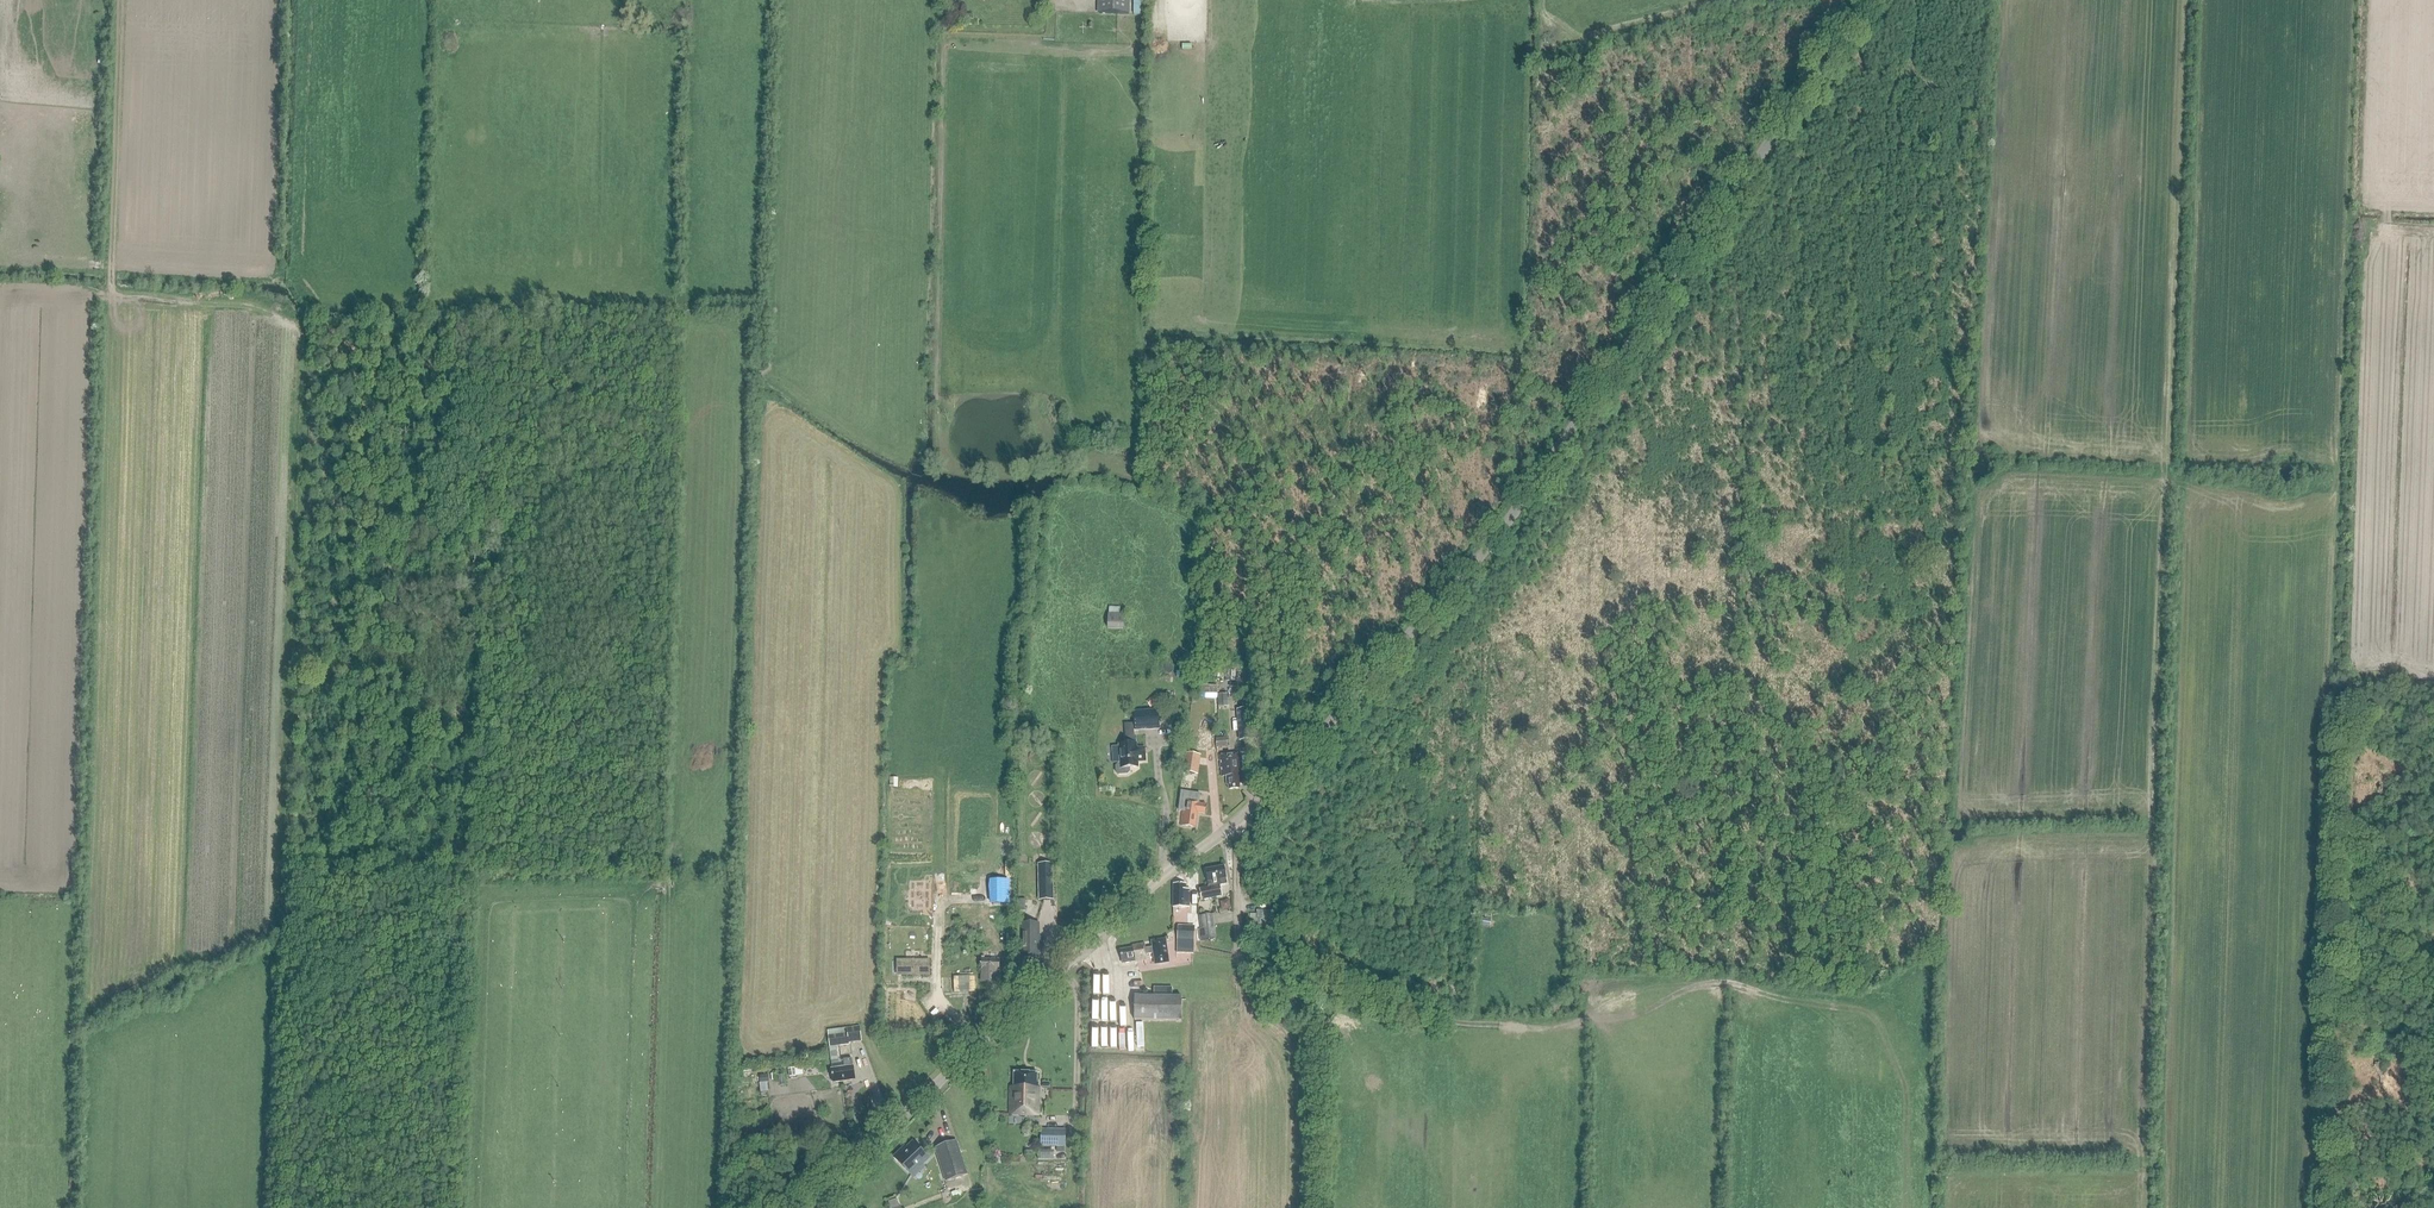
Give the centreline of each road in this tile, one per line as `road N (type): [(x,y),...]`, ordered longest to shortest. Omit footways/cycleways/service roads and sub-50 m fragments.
road 1 (unclassified): [(795,1207),(1240,815),(1351,700),(1631,355),(1868,0)]
road 2 (track): [(2171,484),(2294,507),(2326,508),(2334,495),(2351,0)]
road 3 (track): [(1318,1207),(1329,1046),(1321,1030),(1243,987),(1240,815)]
road 4 (track): [(118,0),(110,288)]
road 5 (track): [(1061,968),(1077,996),(1072,1157)]

